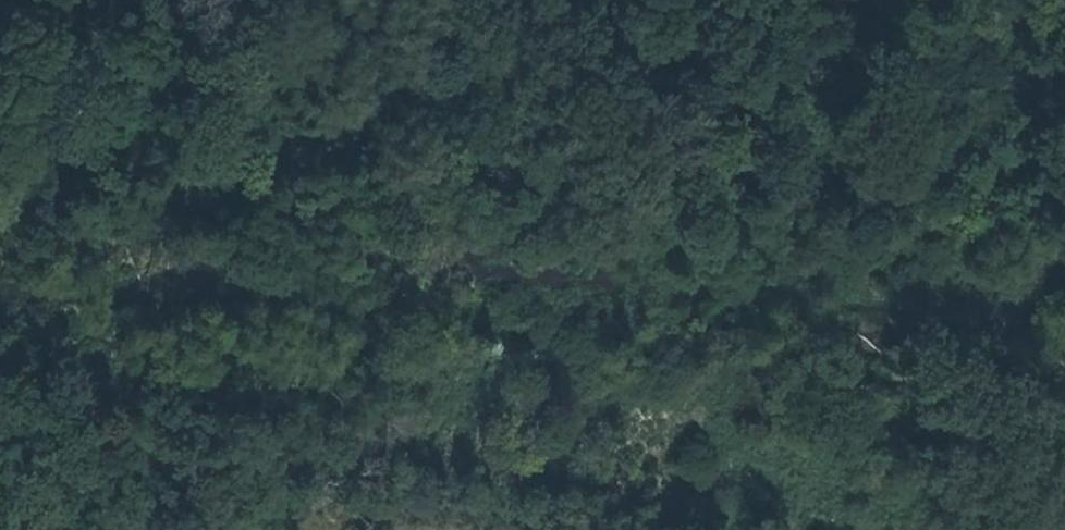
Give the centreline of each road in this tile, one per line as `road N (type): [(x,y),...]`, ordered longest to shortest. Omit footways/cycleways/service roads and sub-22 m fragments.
road 1 (track): [(317,529),(408,355),(378,221),(584,143),(1020,167),(1045,58),(1064,62)]
road 2 (track): [(154,0),(161,71),(378,221)]

